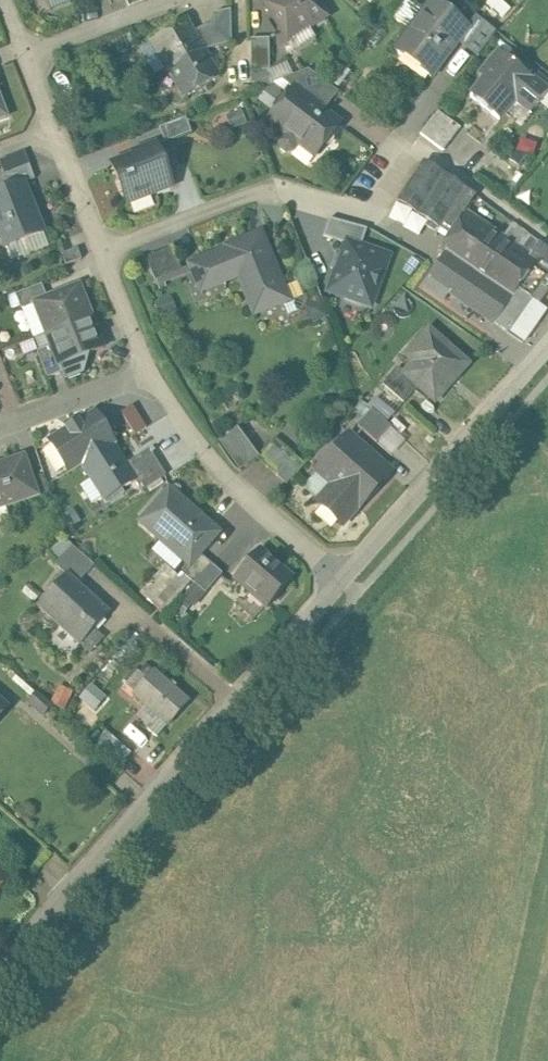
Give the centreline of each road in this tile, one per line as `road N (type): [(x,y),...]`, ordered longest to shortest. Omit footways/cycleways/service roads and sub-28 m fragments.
road 1 (residential): [(344,583),(0,976)]
road 2 (residential): [(547,354),(344,583)]
road 3 (residential): [(344,583),(213,462),(149,373)]
road 4 (residential): [(359,206),(285,185),(99,250)]
road 5 (residential): [(99,250),(31,60)]
road 6 (residential): [(0,423),(149,373)]
road 7 (residential): [(175,0),(31,60)]
road 8 (residential): [(149,373),(99,250)]

